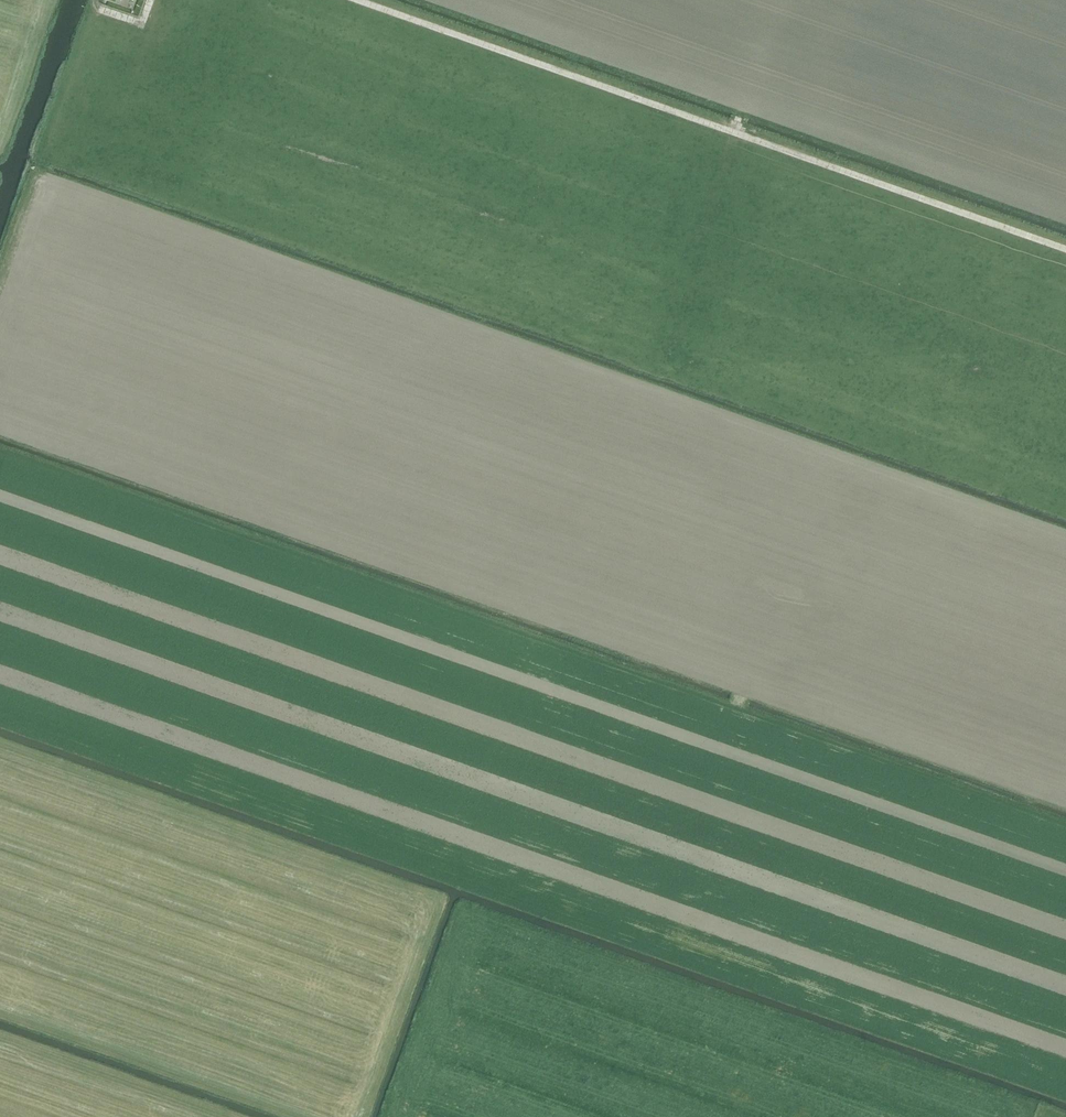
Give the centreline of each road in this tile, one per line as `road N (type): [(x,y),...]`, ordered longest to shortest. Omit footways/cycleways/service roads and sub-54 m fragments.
road 1 (track): [(357,0),(1065,249)]

